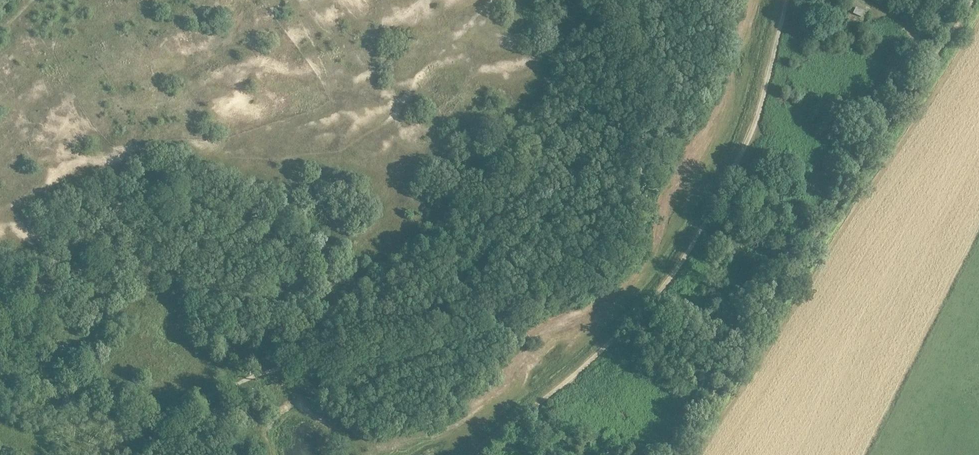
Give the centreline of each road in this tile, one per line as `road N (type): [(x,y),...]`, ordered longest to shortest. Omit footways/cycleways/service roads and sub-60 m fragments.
road 1 (track): [(143,454),(191,405),(243,379),(468,325),(547,296),(610,258),(630,215),(641,147),(634,81),(611,0)]

